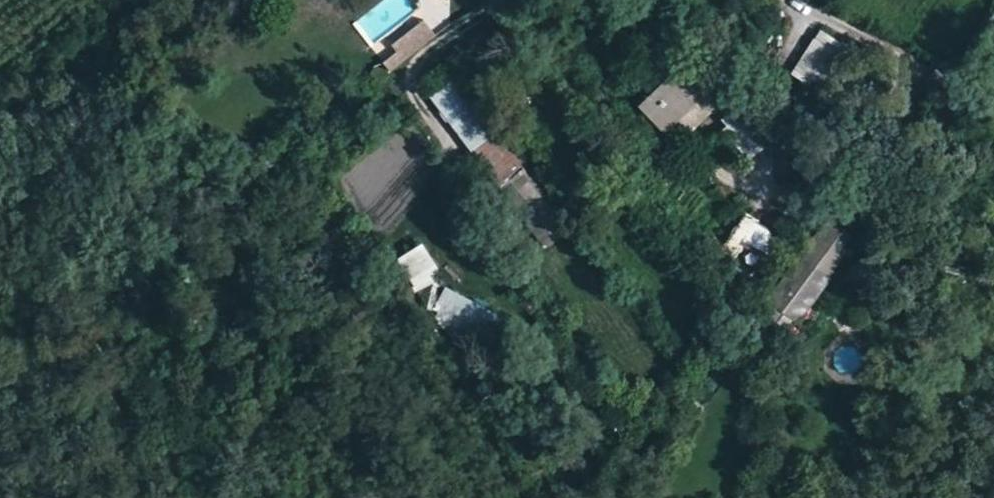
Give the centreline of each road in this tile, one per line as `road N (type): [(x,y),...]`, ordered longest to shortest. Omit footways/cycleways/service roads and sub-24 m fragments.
road 1 (track): [(877,198),(924,152),(993,22)]

